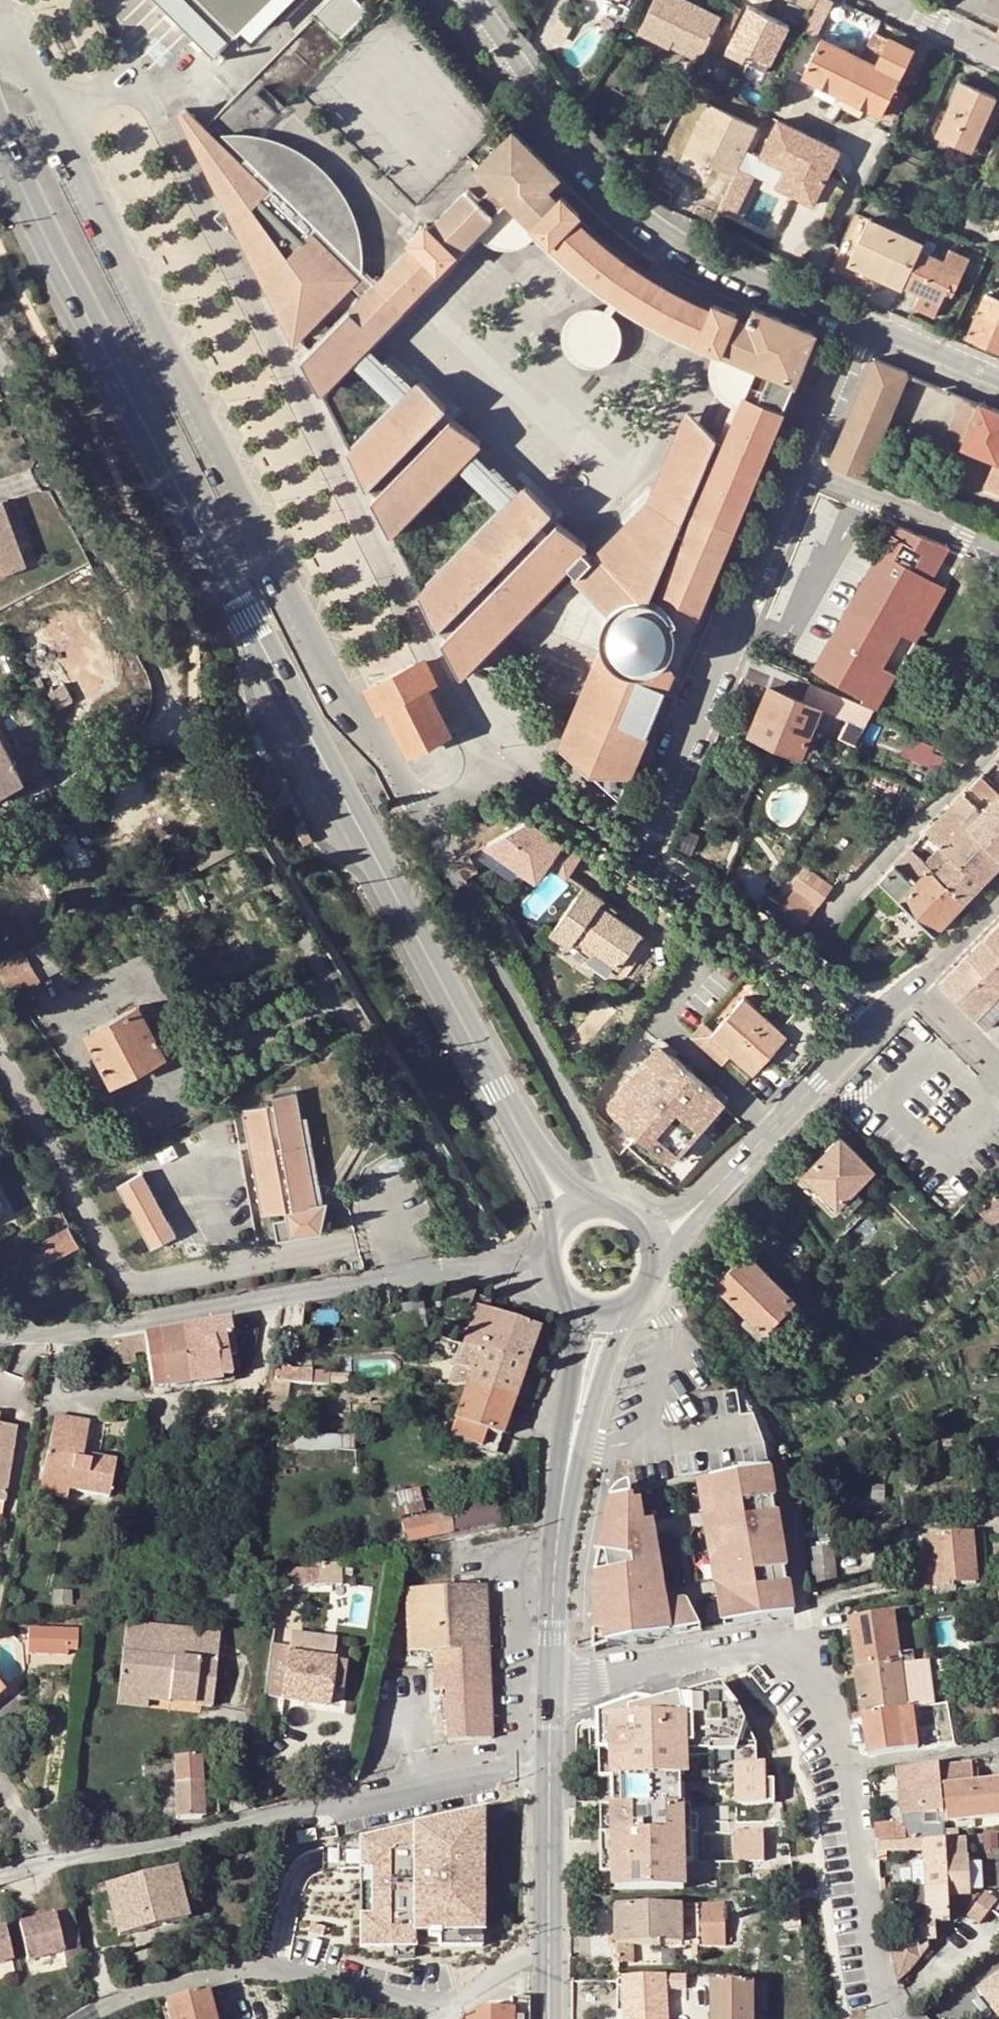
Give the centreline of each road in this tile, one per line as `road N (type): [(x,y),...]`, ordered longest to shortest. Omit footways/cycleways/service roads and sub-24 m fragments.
road 1 (unclassified): [(623,1208),(381,739),(327,680),(33,66),(0,46)]
road 2 (tertiary): [(471,1032),(56,254),(0,128)]
road 3 (residential): [(803,468),(636,847),(862,1037)]
road 4 (residential): [(886,2018),(850,1781),(825,1700),(802,1659),(761,1650),(550,1689)]
road 5 (residential): [(0,1877),(322,1807),(549,1742)]
road 6 (residential): [(241,831),(0,358)]
road 7 (residential): [(866,323),(686,240),(641,209),(595,163),(477,0)]
road 8 (residential): [(0,1335),(129,1327),(362,1280),(472,1273)]
road 9 (residential): [(93,2018),(204,1978),(259,1979),(412,2007),(460,2001),(548,1955)]
road 10 (residential): [(704,1195),(862,1037)]
road 11 (tertiary): [(557,1520),(630,1312)]
road 12 (tertiary): [(571,1308),(578,1344),(557,1520)]
road 13 (tertiary): [(549,1742),(548,1955)]
road 14 (residential): [(803,468),(998,550)]
road 15 (tertiary): [(557,1520),(550,1689)]
road 16 (residential): [(866,323),(803,468)]
road 17 (residential): [(998,375),(866,323)]
road 18 (residential): [(878,0),(998,63)]
road 19 (tertiary): [(471,1032),(532,1151)]
road 20 (residential): [(912,988),(998,902)]

